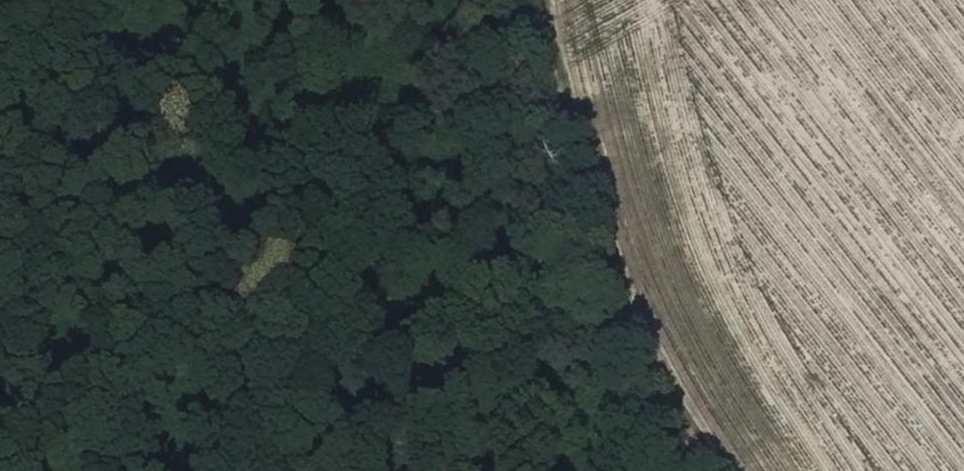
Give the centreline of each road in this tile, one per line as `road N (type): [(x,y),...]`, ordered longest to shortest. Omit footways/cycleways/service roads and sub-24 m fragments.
road 1 (track): [(742,470),(626,289),(550,0)]

